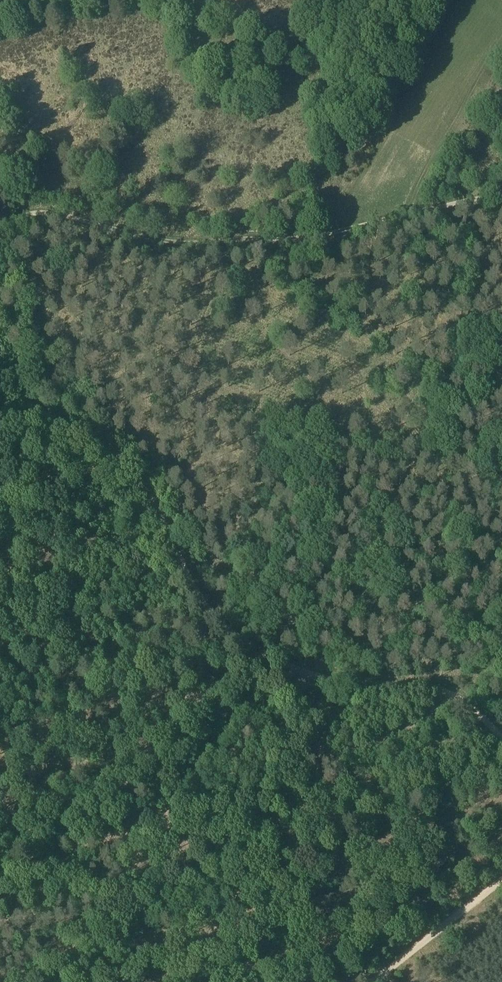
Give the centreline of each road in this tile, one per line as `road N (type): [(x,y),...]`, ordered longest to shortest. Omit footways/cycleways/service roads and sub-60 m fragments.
road 1 (track): [(0,378),(133,474),(211,604),(243,642),(338,683),(441,690),(501,741)]
road 2 (track): [(0,228),(43,213),(165,241),(305,239),(501,195)]
road 3 (track): [(501,57),(411,214)]
road 4 (track): [(175,536),(108,541),(0,518)]
road 5 (track): [(501,880),(378,981)]

